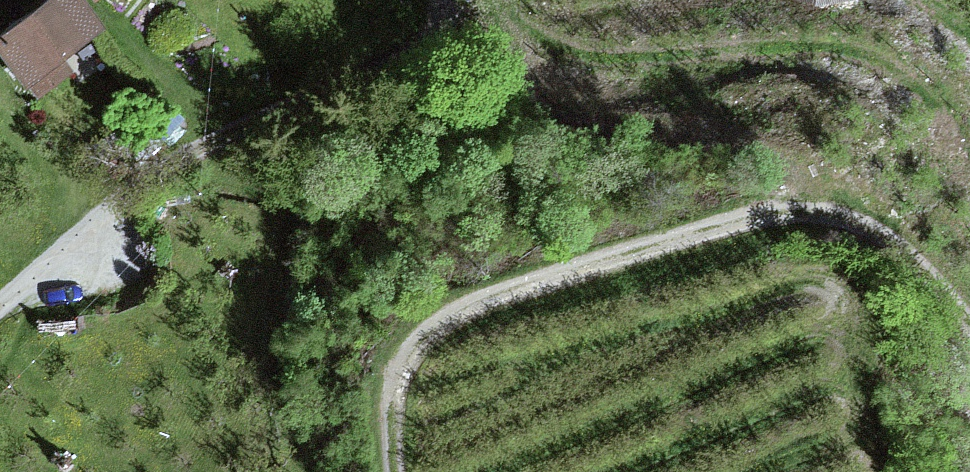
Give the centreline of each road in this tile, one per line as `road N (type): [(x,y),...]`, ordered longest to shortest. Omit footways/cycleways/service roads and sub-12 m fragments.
road 1 (unclassified): [(504,29),(276,120),(155,191),(0,322)]
road 2 (track): [(807,204),(757,212),(442,322),(408,358),(395,386),(396,471)]
road 3 (track): [(494,0),(504,29),(560,90),(651,100),(786,143),(818,178),(807,204)]
road 4 (track): [(807,204),(891,240),(969,323)]

